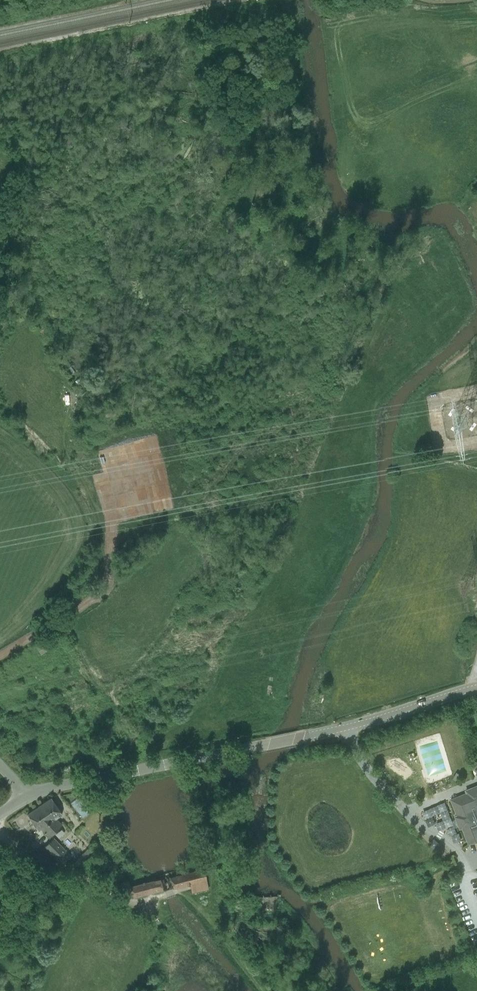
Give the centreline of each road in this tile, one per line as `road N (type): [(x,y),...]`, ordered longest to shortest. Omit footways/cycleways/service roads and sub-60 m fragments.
road 1 (tertiary): [(27,794),(344,730),(476,688)]

